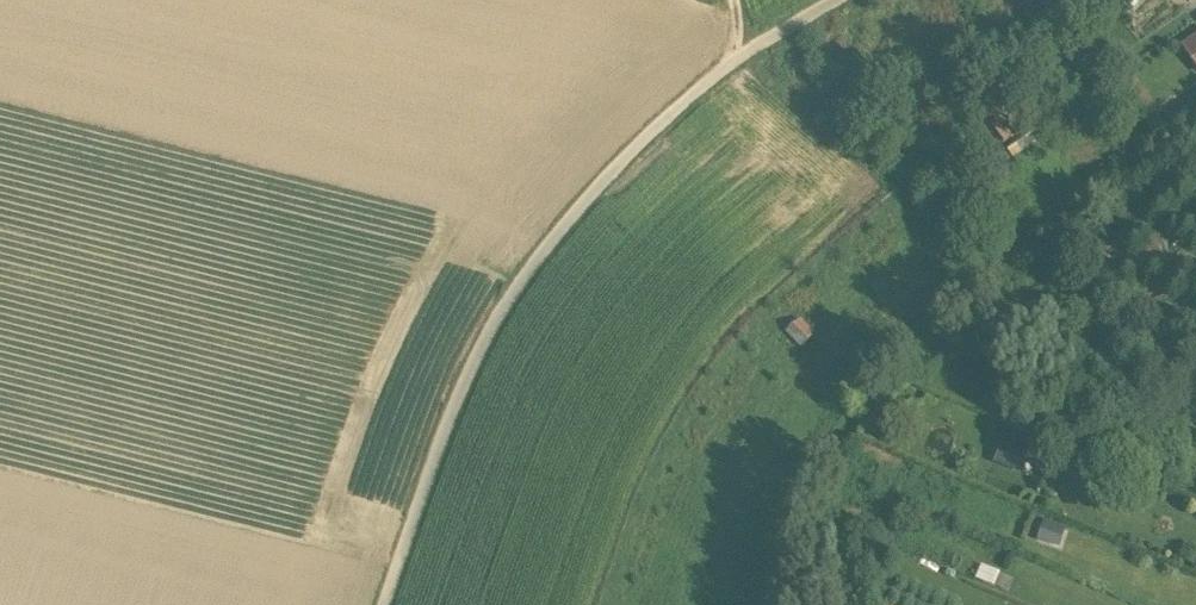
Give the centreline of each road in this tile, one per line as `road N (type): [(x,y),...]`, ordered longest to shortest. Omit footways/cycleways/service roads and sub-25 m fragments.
road 1 (track): [(727,68),(581,206),(506,304),(461,392),(386,604)]
road 2 (residential): [(842,0),(727,68)]

